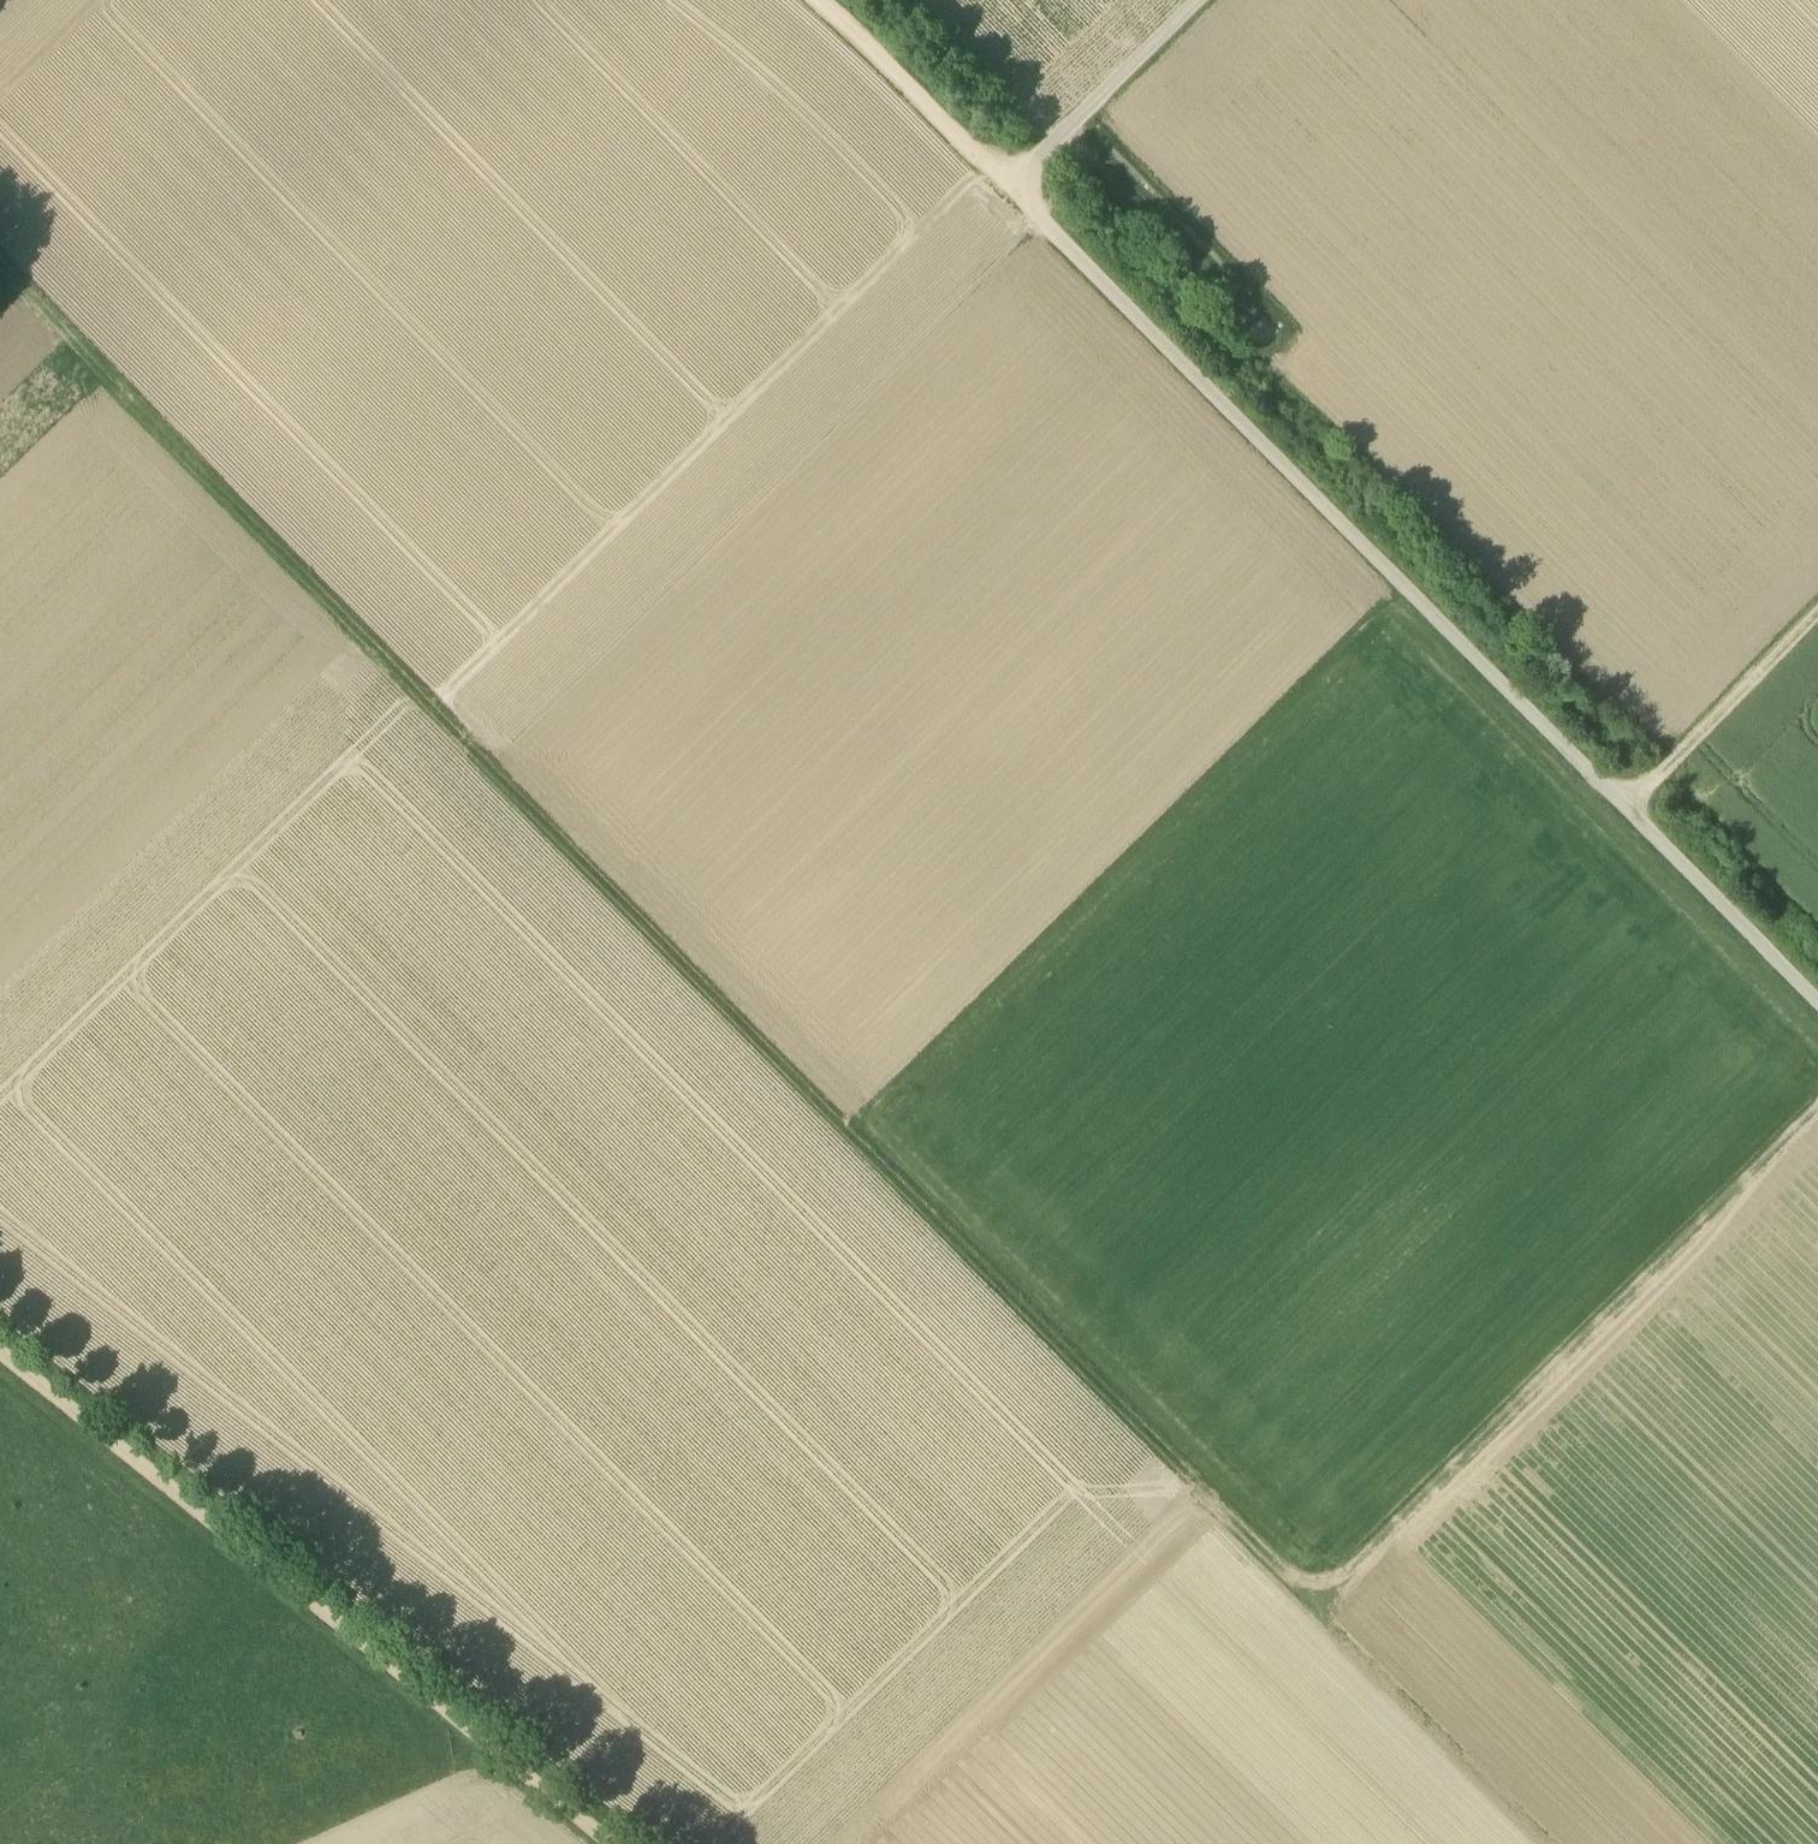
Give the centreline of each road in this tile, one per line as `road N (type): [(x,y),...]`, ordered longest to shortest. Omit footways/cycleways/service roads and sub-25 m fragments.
road 1 (track): [(0,285),(1301,1591),(1331,1588),(1817,1114)]
road 2 (unclassified): [(1817,1004),(1006,183)]
road 3 (track): [(611,1843),(0,1346)]
road 4 (track): [(1624,807),(1817,613)]
road 5 (unclassified): [(1192,0),(1006,183)]
road 6 (track): [(1006,183),(828,0)]

